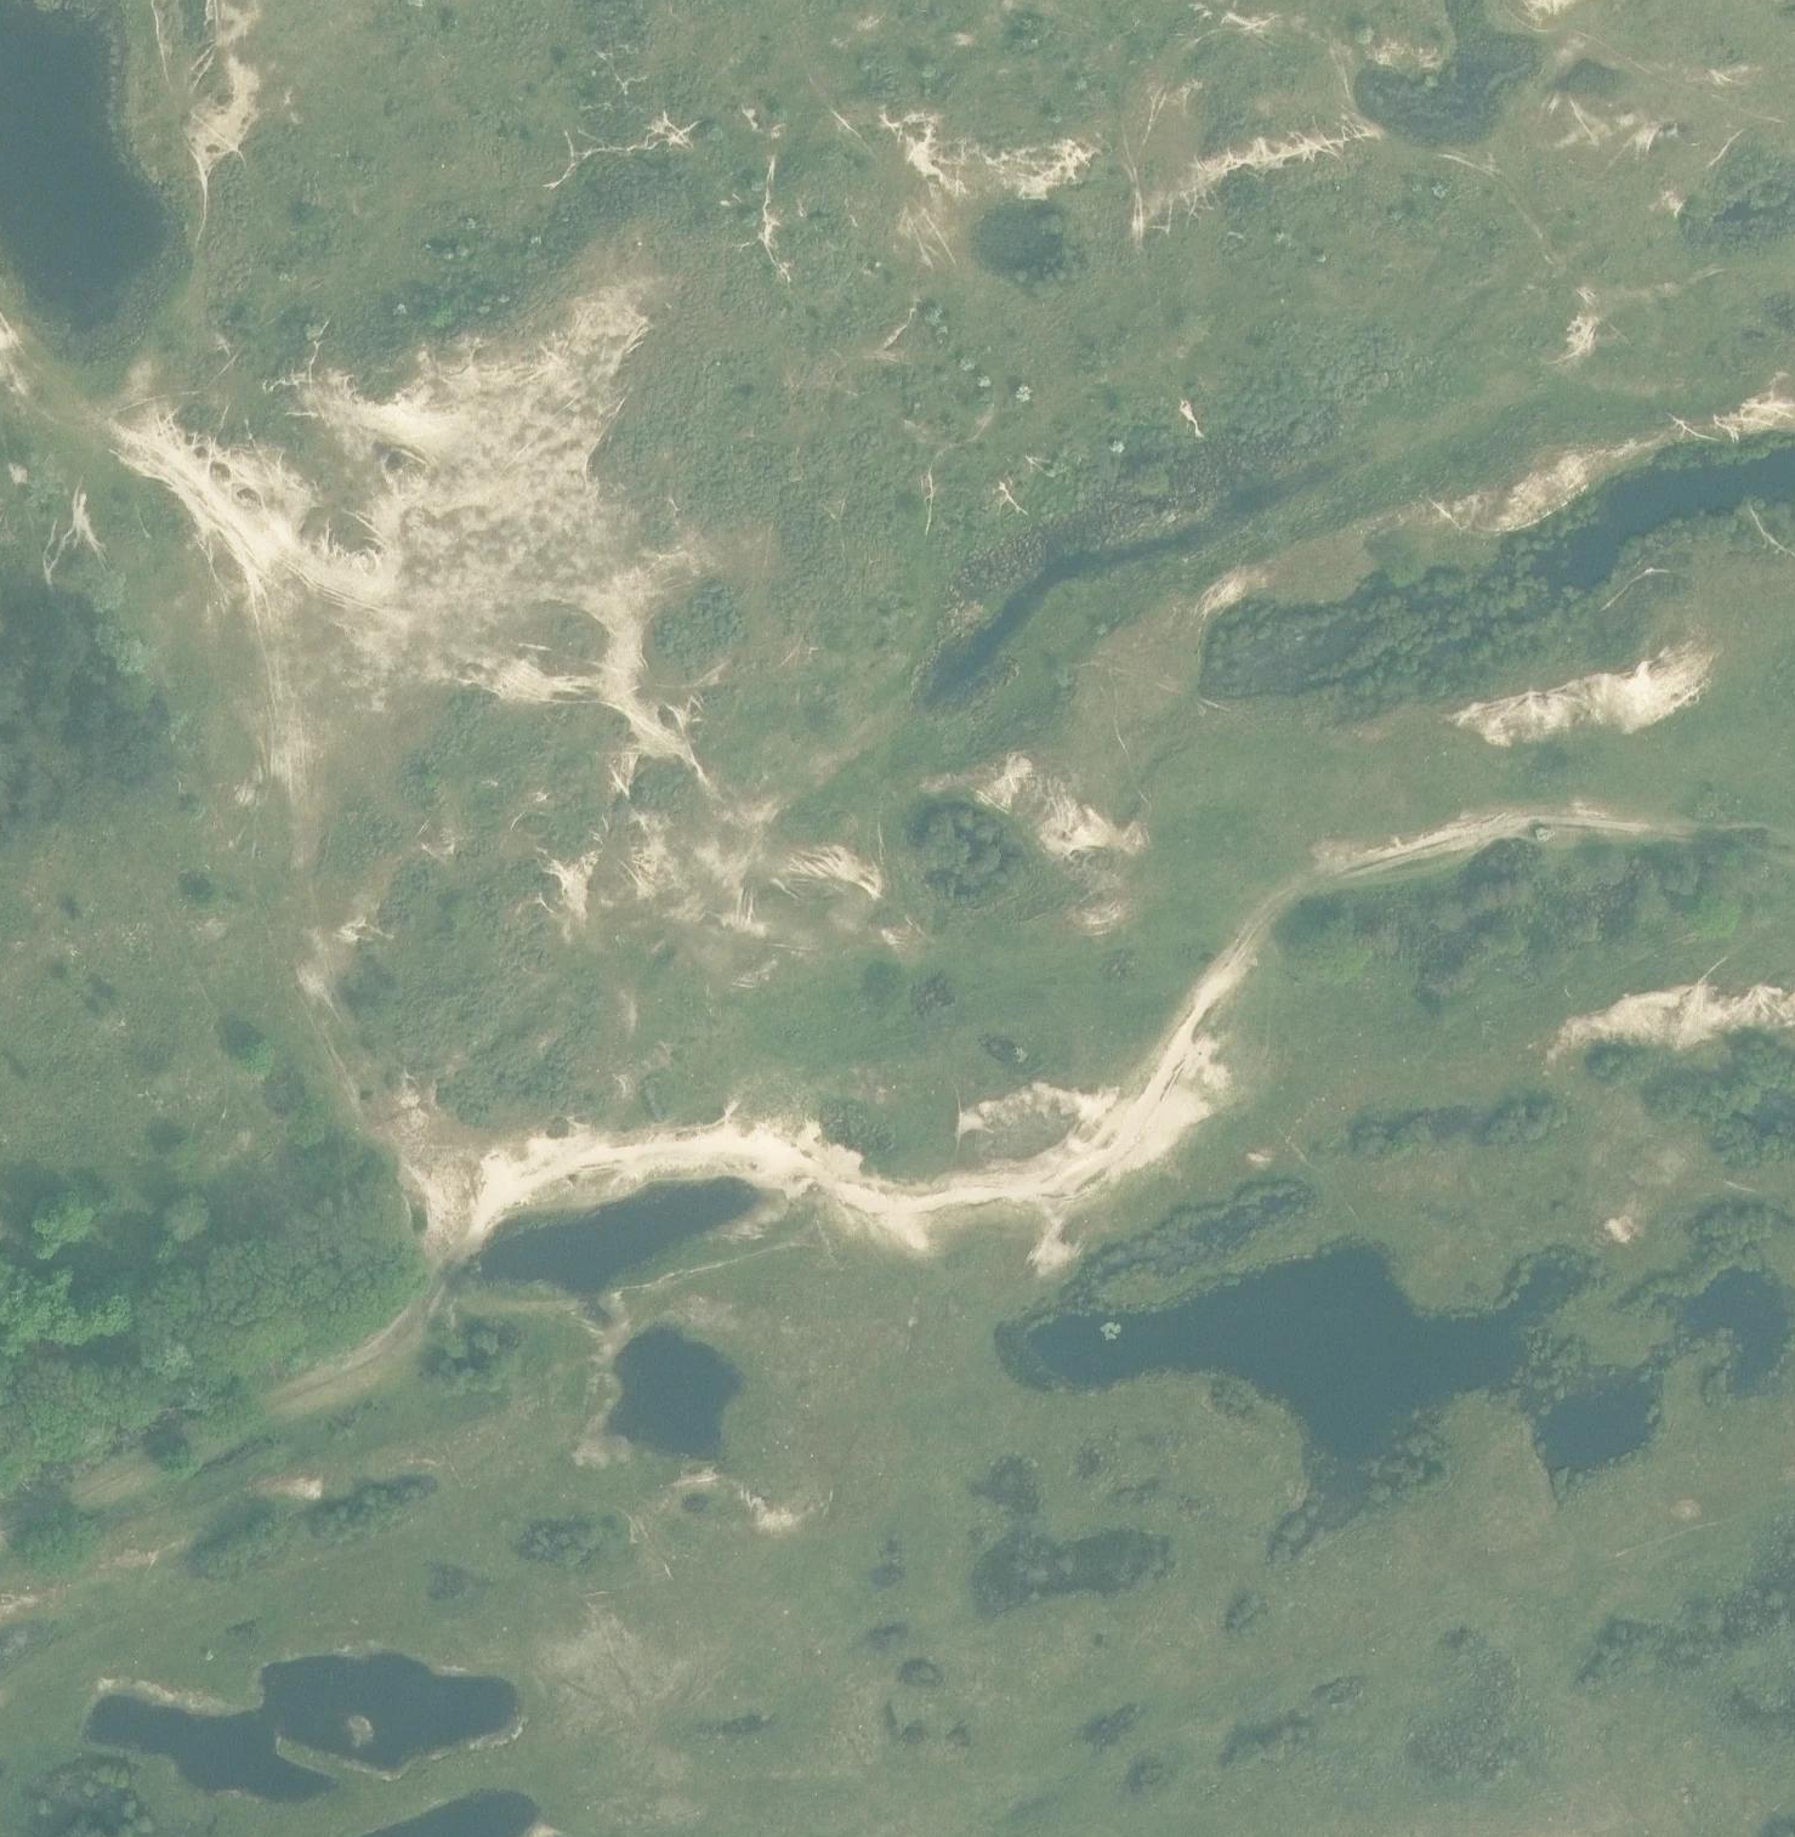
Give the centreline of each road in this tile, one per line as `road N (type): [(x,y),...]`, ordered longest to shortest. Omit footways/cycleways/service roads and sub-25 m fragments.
road 1 (track): [(456,1296),(416,1328),(0,1518)]

